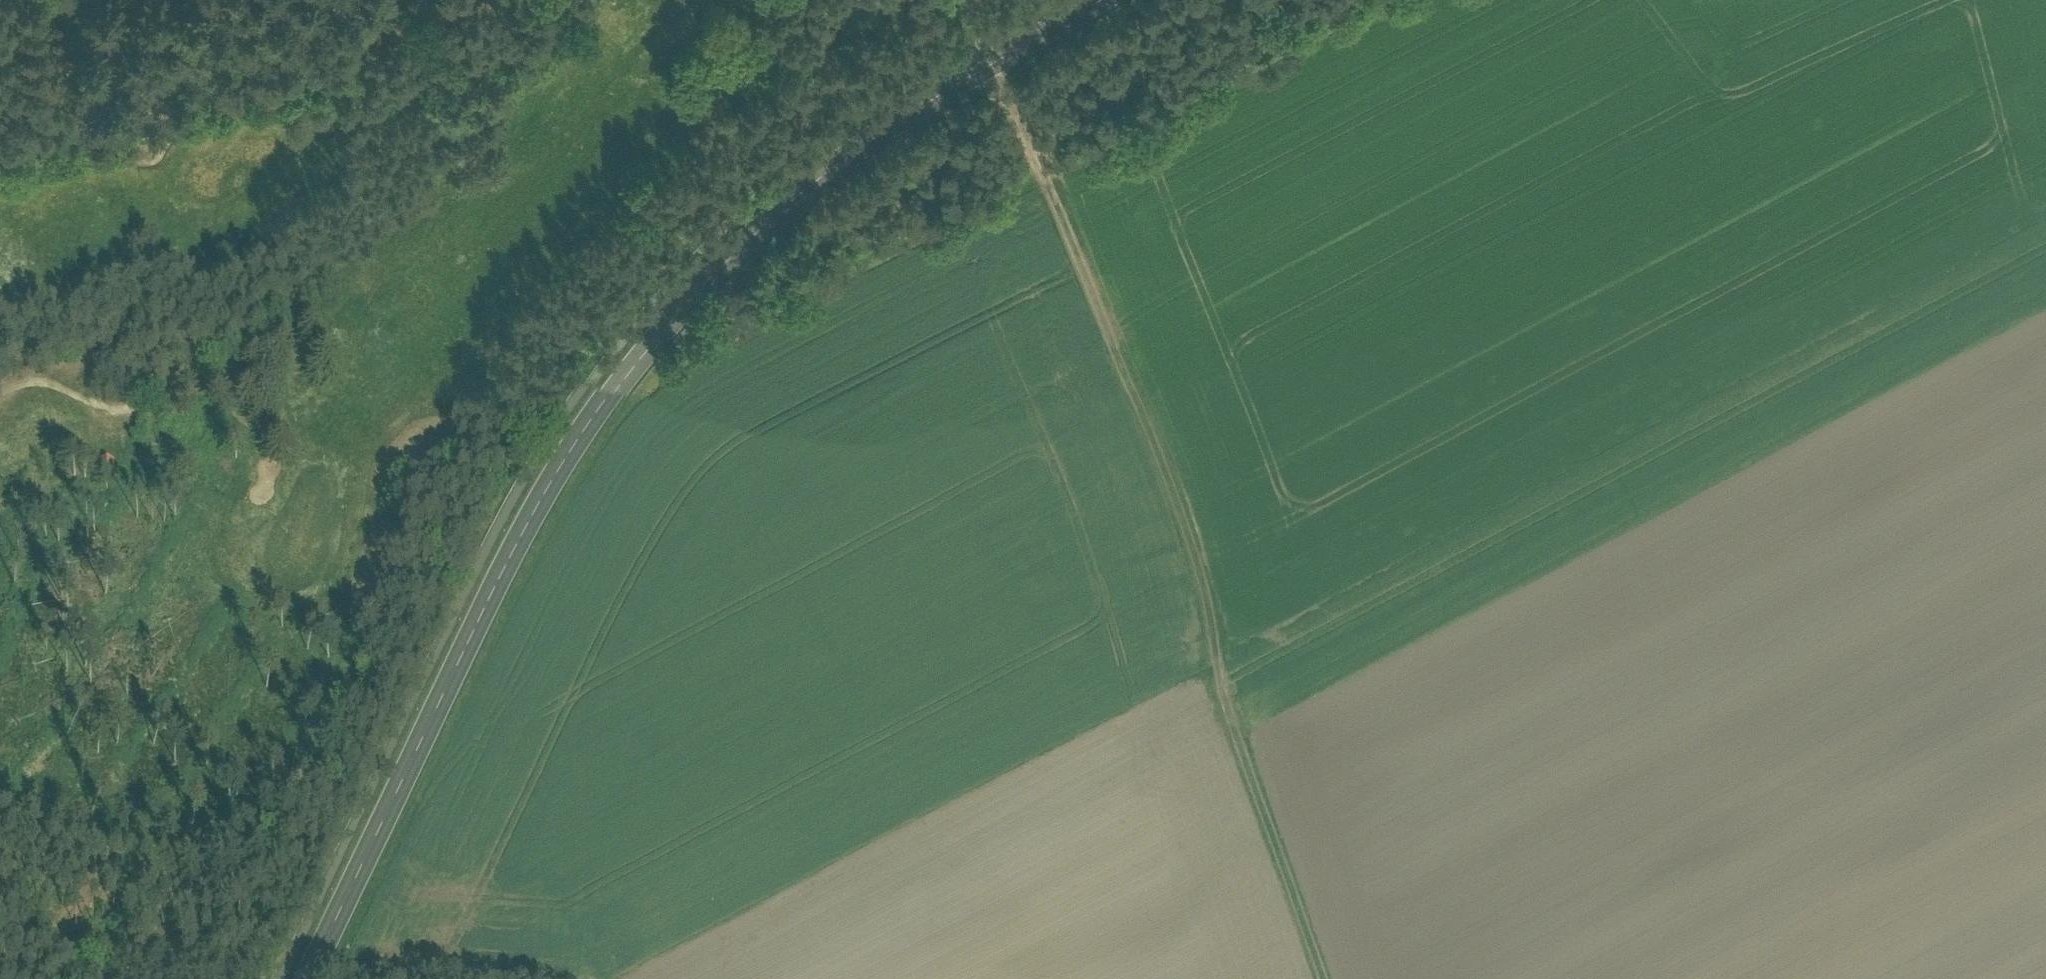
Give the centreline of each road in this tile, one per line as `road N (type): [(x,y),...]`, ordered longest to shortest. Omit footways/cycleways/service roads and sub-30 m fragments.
road 1 (tertiary): [(1068,0),(983,47),(882,119),(767,216),(648,337),(556,463),(303,978)]
road 2 (track): [(983,47),(1183,564),(1209,702),(1307,978)]

